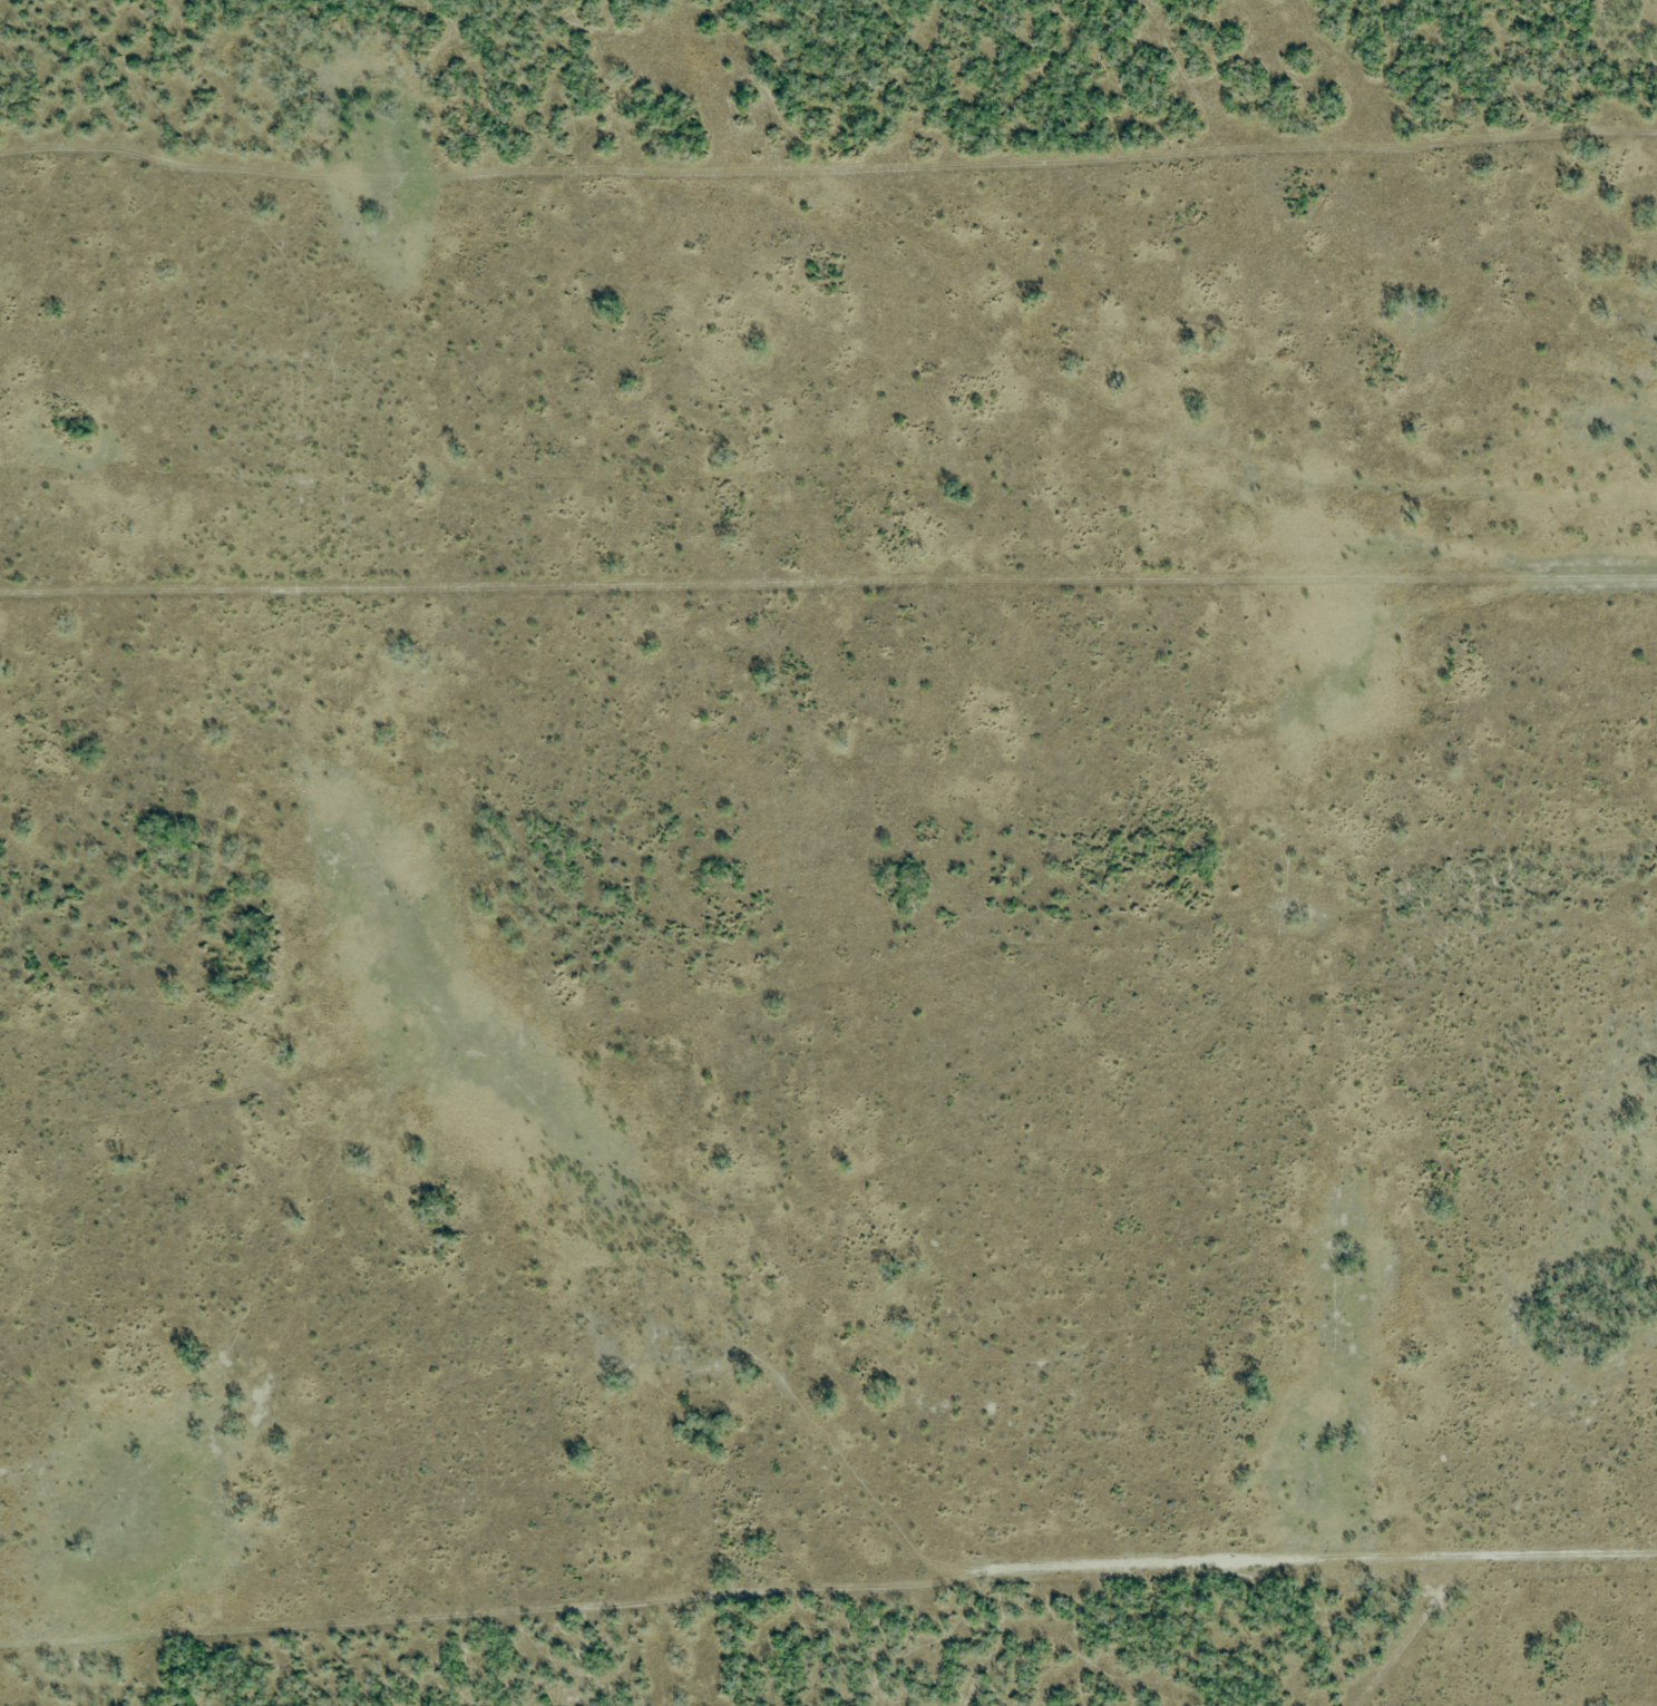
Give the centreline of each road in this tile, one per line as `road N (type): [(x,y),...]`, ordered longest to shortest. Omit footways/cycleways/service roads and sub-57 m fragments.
road 1 (residential): [(408,993),(0,1071)]

